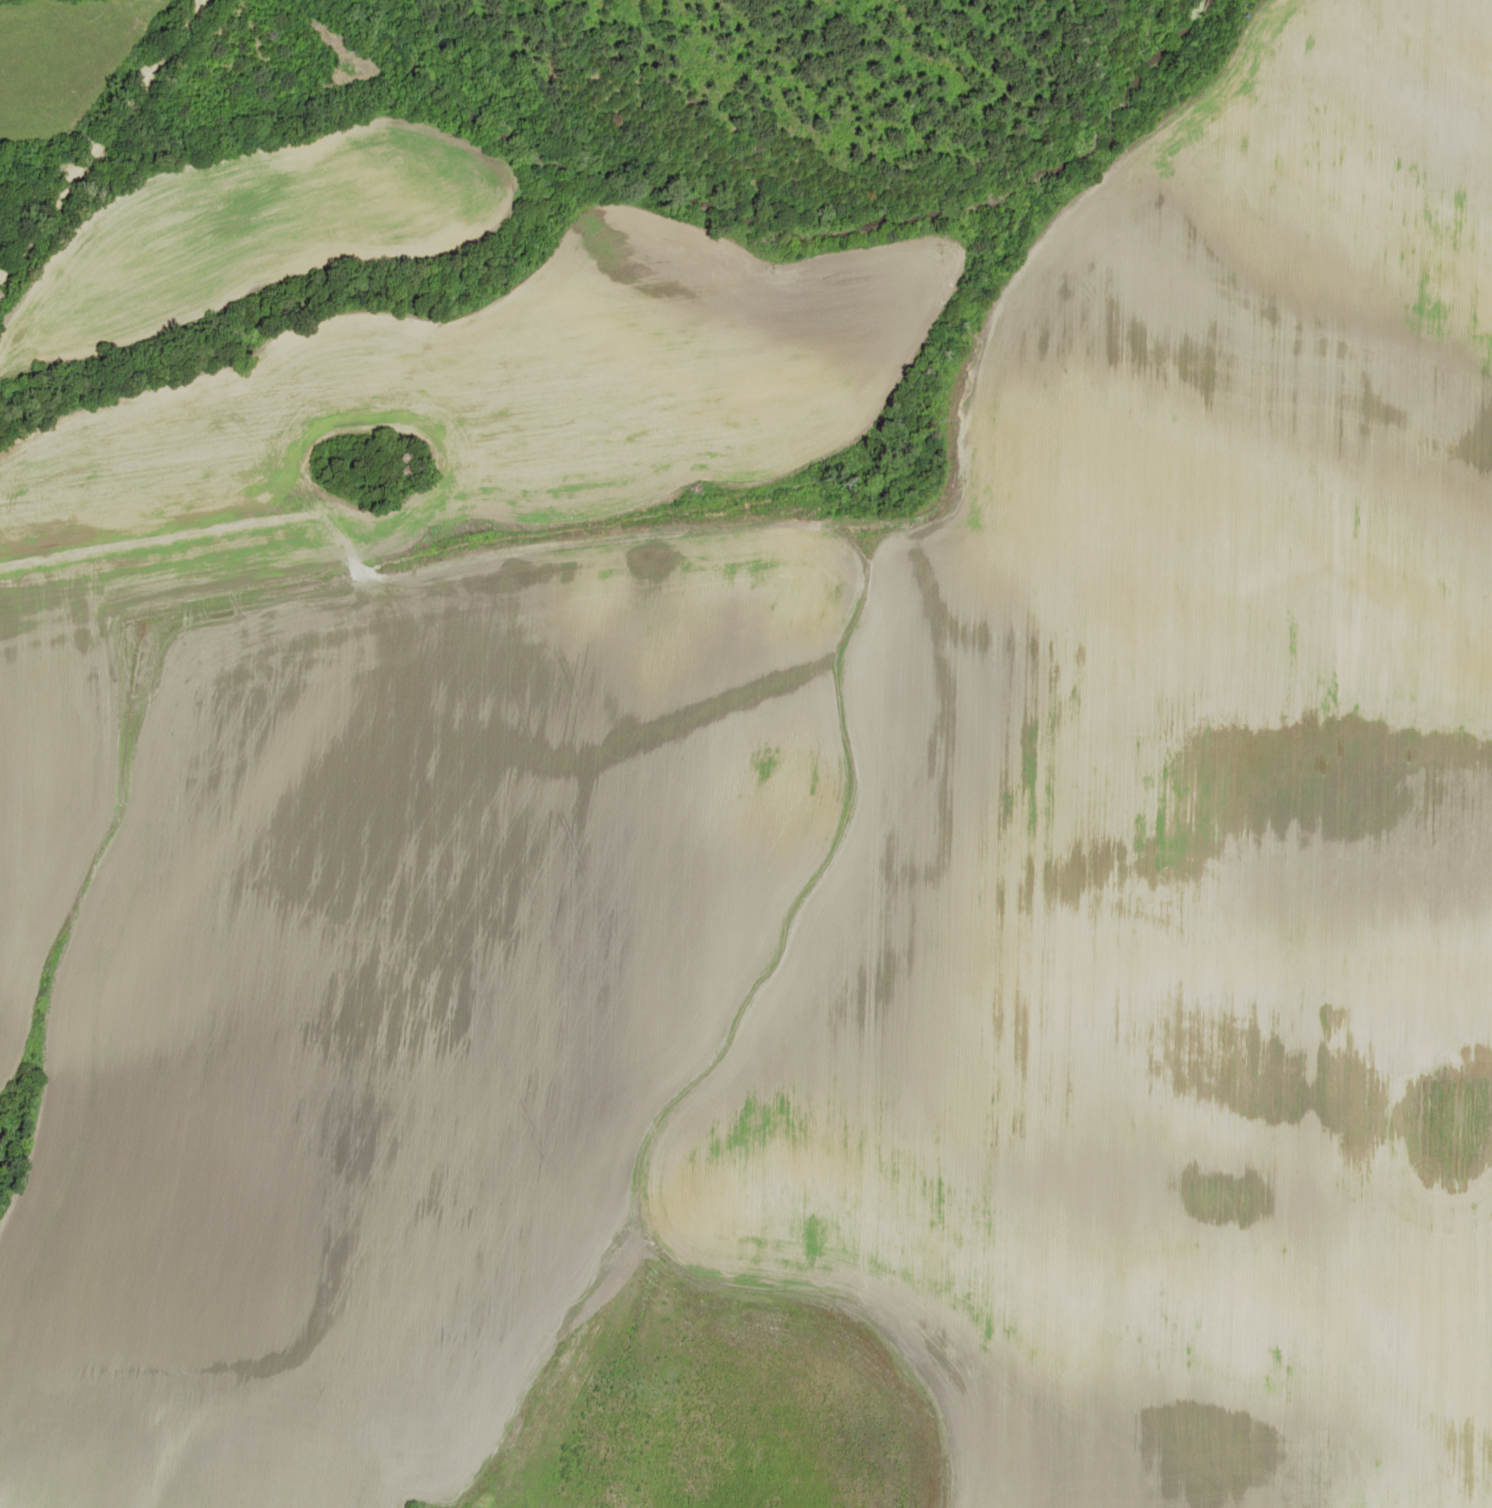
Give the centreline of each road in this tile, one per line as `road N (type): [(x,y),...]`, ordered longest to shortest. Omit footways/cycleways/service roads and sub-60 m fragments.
road 1 (residential): [(0,266),(225,0)]

